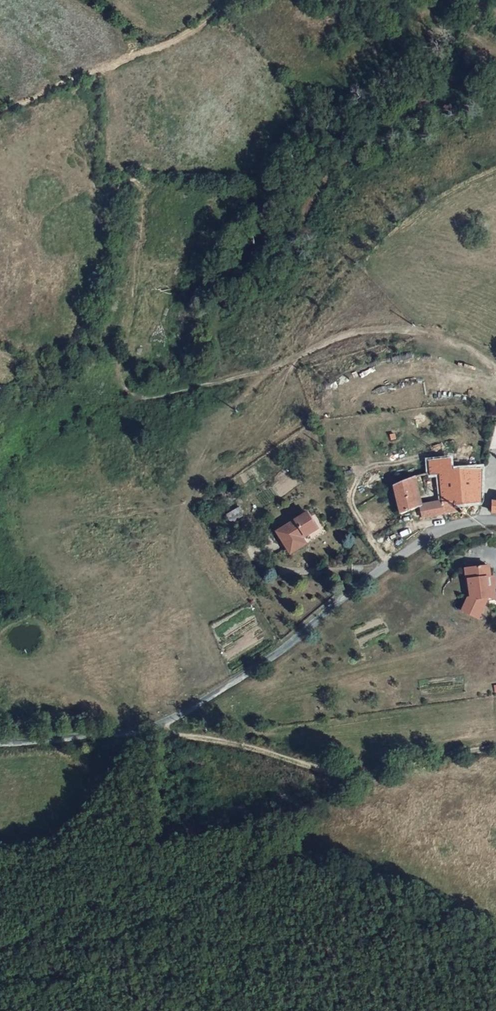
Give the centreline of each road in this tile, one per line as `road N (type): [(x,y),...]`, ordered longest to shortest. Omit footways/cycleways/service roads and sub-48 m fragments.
road 1 (unclassified): [(495,522),(440,531),(413,547),(277,653),(165,722),(0,746)]
road 2 (track): [(351,778),(280,818),(209,836),(150,881),(84,905),(0,956)]
road 3 (track): [(351,778),(177,734),(165,722)]
road 4 (track): [(351,778),(495,745)]

